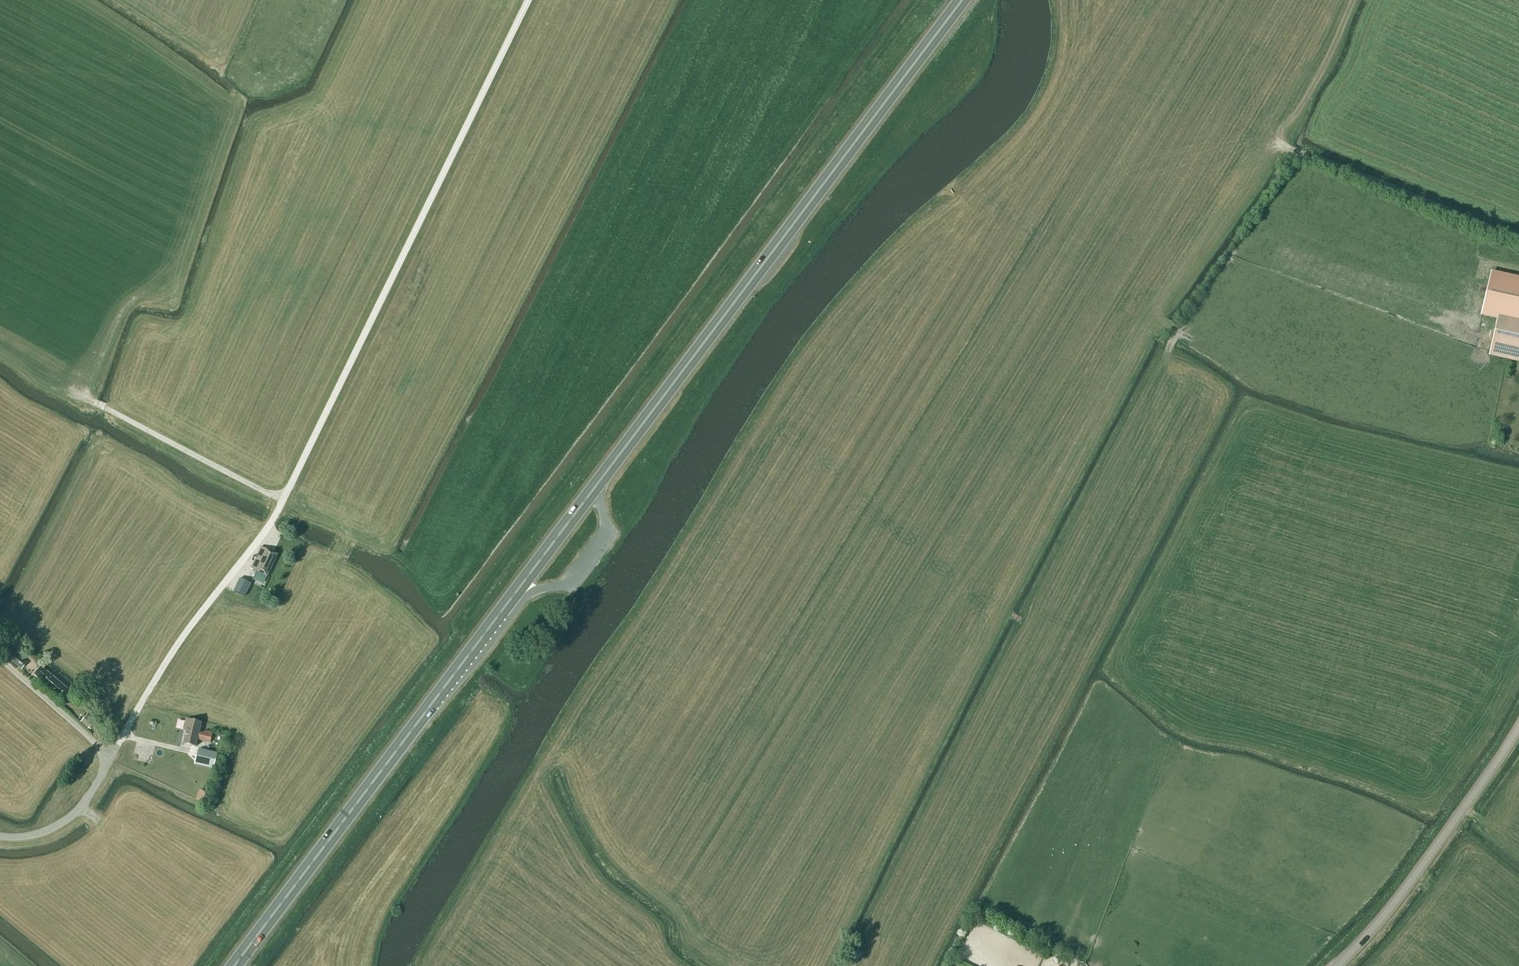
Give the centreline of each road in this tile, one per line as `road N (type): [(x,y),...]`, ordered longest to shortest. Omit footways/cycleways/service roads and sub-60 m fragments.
road 1 (unclassified): [(110,760),(176,646),(264,532),(356,368),(407,304),(447,166),(526,0)]
road 2 (trunk): [(606,473),(961,0)]
road 3 (trunk): [(235,965),(508,602)]
road 4 (track): [(1518,239),(1289,149),(1287,123),(1333,54),(1354,0)]
road 5 (tertiary): [(1336,965),(1399,903),(1518,732)]
road 6 (trunk): [(508,602),(606,473)]
road 7 (unclassified): [(110,760),(0,658)]
road 8 (unclassified): [(0,836),(36,835),(68,819),(110,760)]

